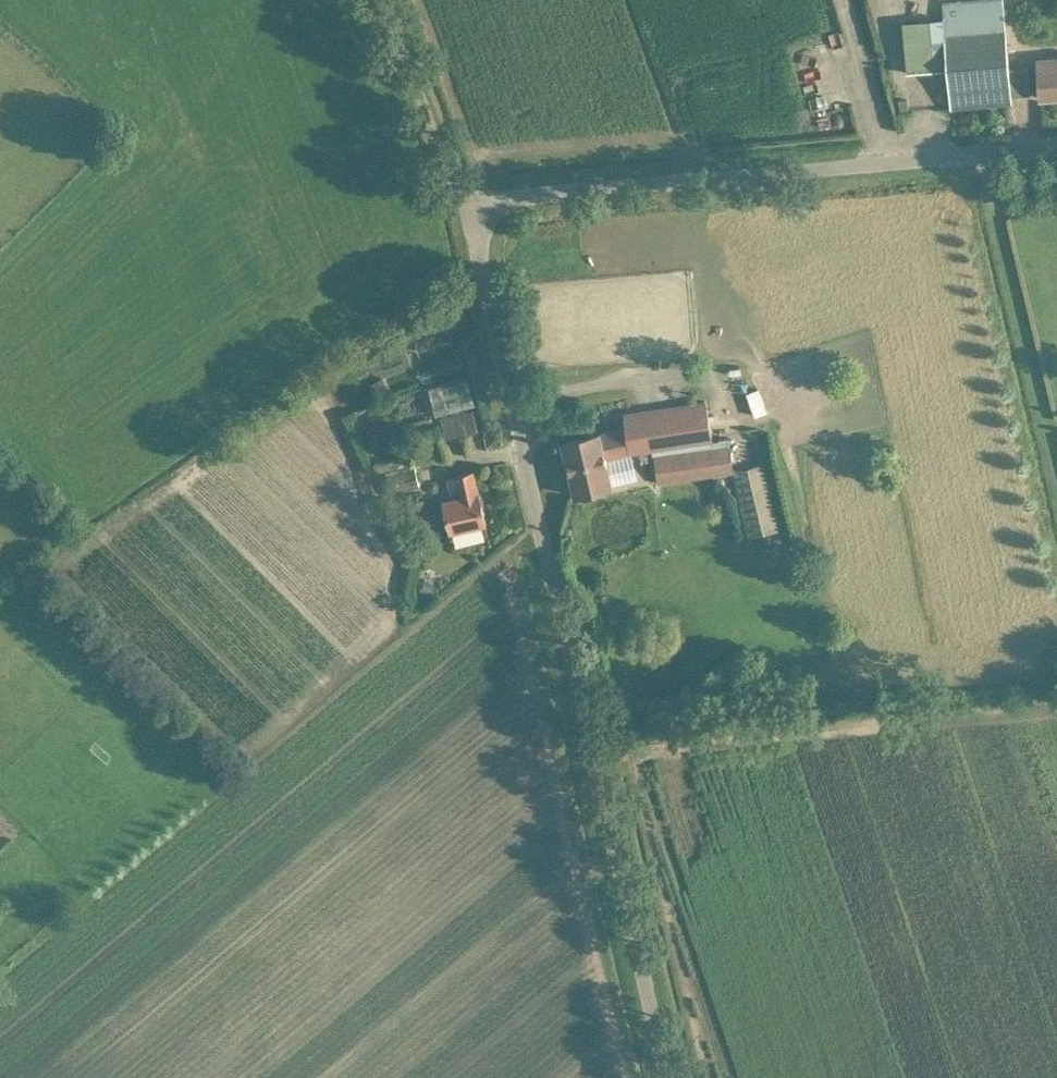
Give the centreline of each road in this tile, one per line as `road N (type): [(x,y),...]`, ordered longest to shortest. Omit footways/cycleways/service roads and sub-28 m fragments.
road 1 (unclassified): [(670,1077),(472,210),(1056,155)]

